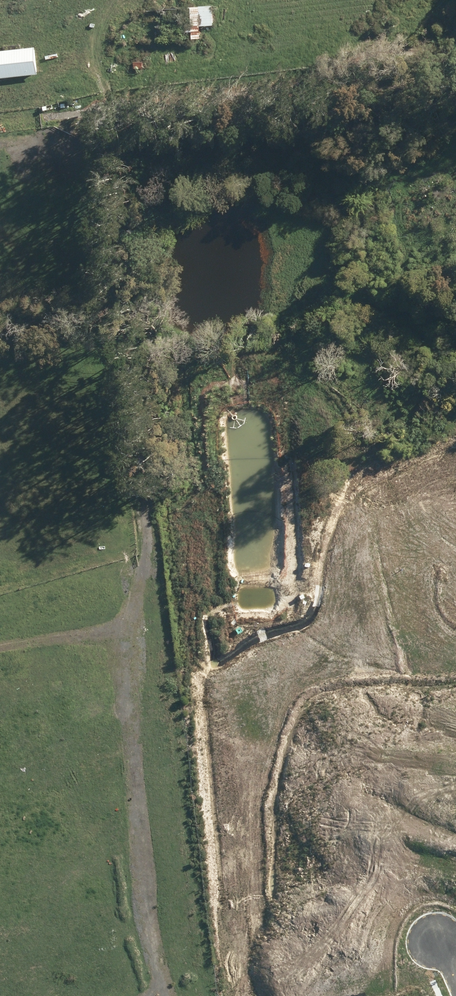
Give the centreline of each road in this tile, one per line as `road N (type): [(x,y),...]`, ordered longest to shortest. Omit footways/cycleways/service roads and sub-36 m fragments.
road 1 (tertiary): [(121,386),(185,995)]
road 2 (track): [(455,70),(48,118)]
road 3 (unknown): [(121,386),(230,371),(455,381)]
road 4 (unknown): [(155,720),(423,685),(455,671)]
road 5 (unknown): [(436,940),(382,691)]
road 6 (unknown): [(422,380),(444,578),(455,614)]

